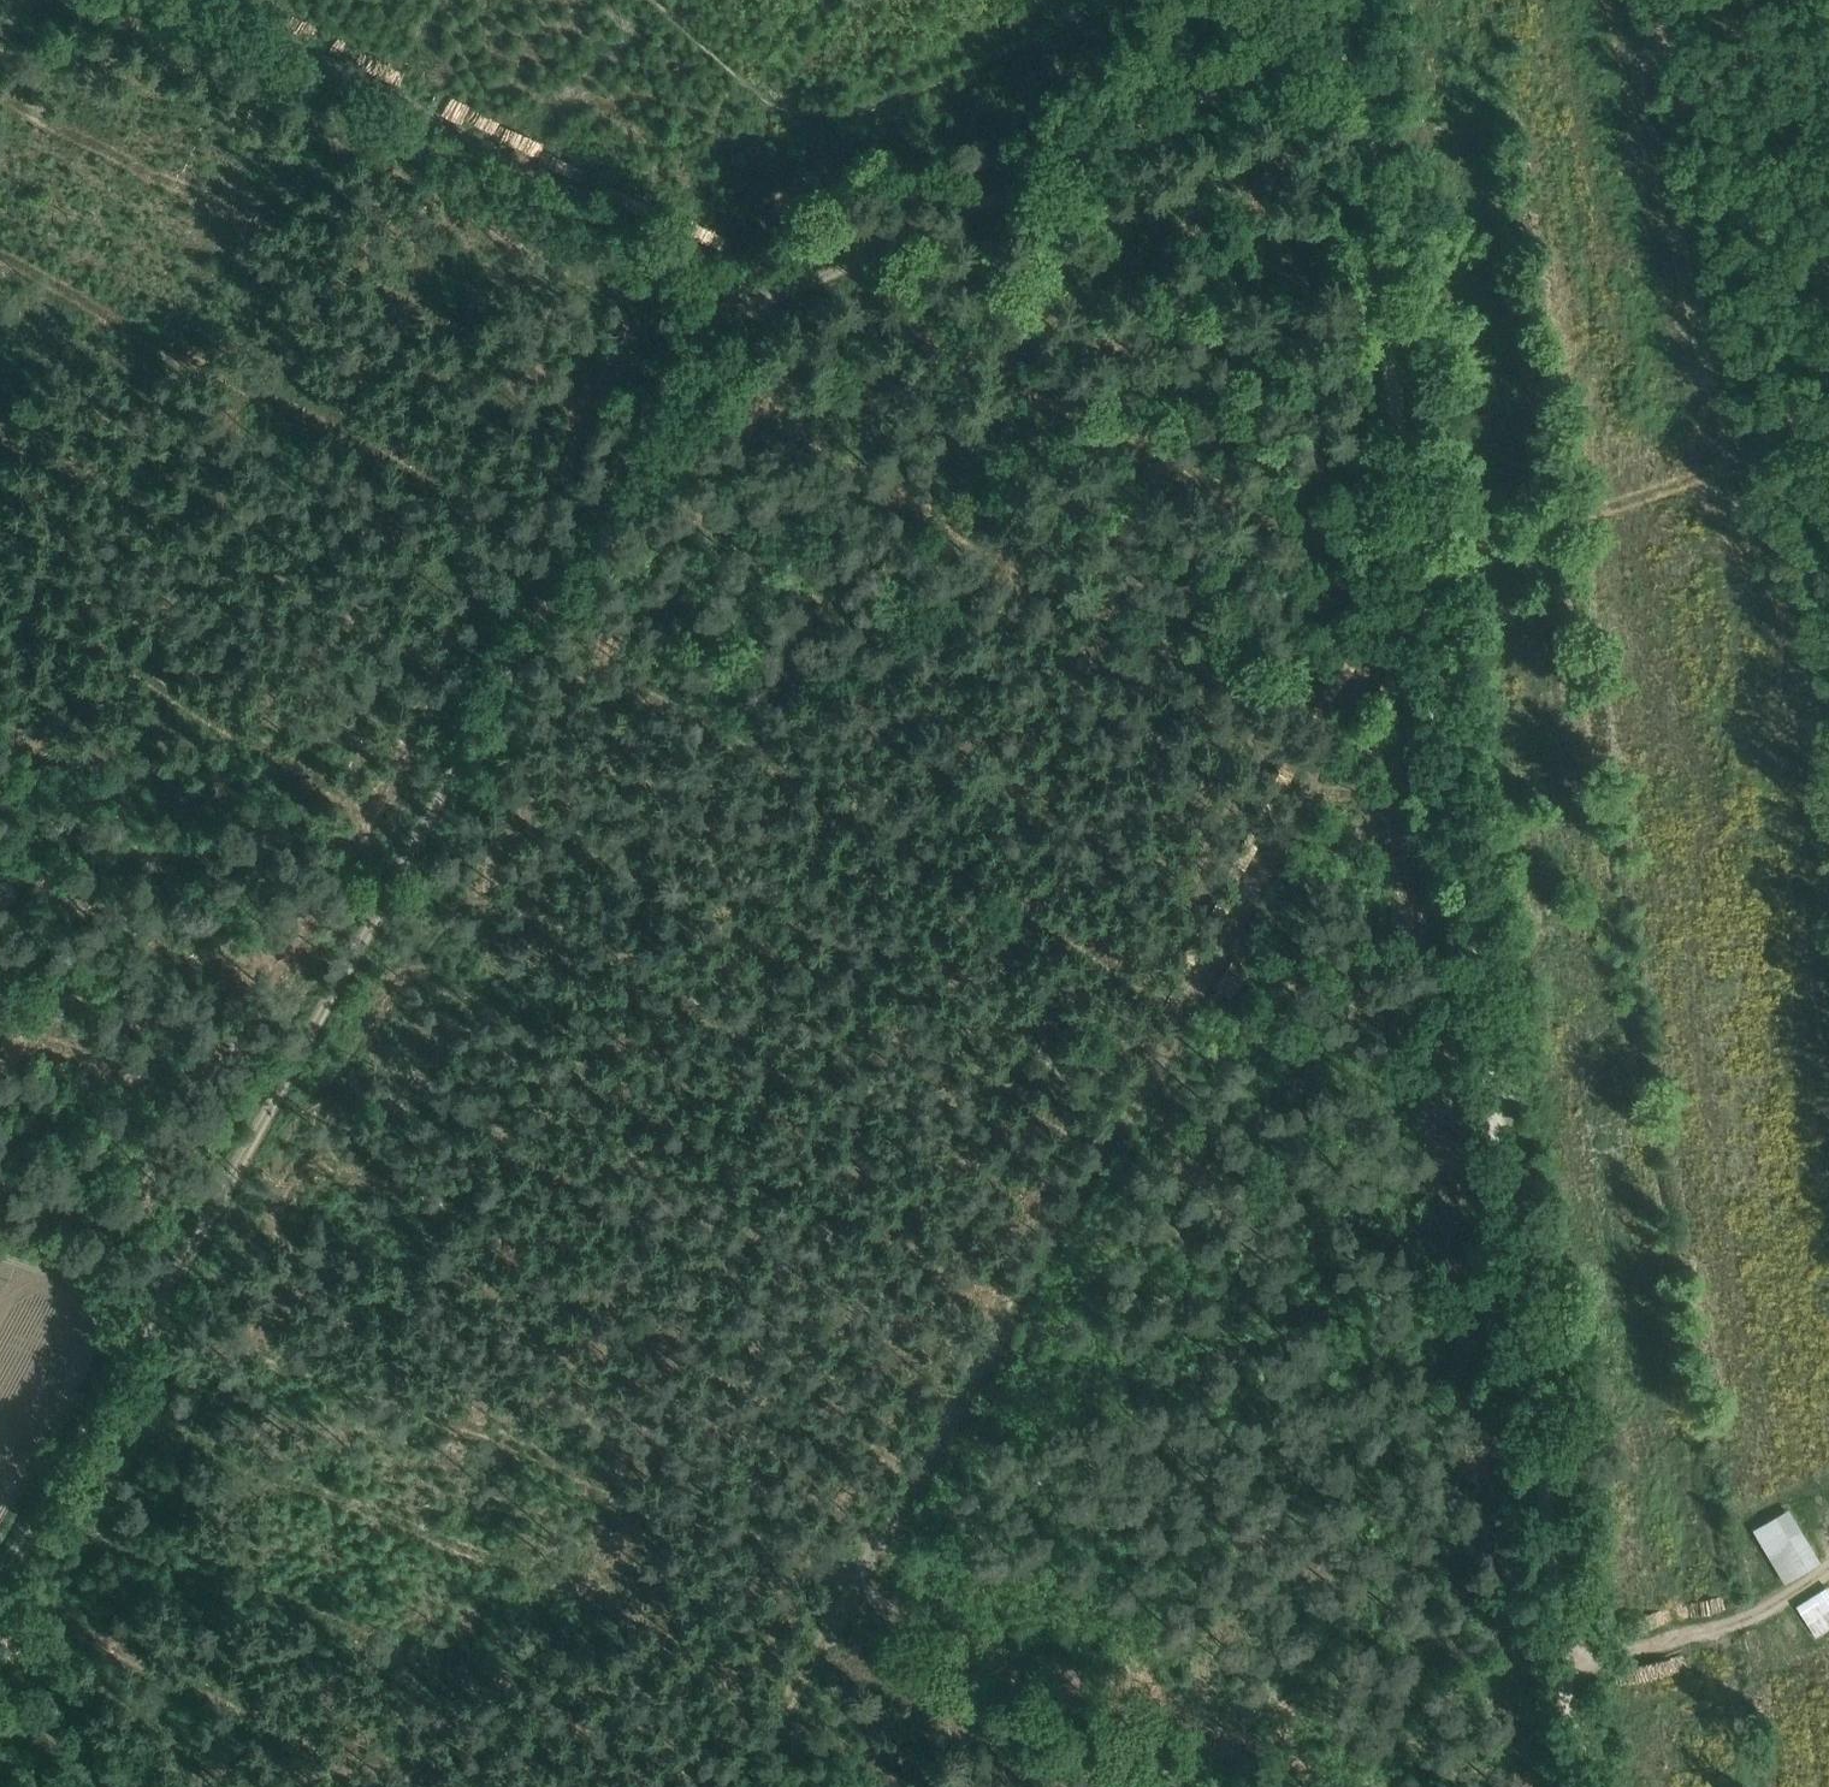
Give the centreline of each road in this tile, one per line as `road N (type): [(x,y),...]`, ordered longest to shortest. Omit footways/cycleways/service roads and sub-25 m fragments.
road 1 (track): [(0,1515),(116,1291),(141,1271),(502,613),(693,342),(758,304),(1356,32)]
road 2 (track): [(1349,0),(1441,613),(1590,1786)]

